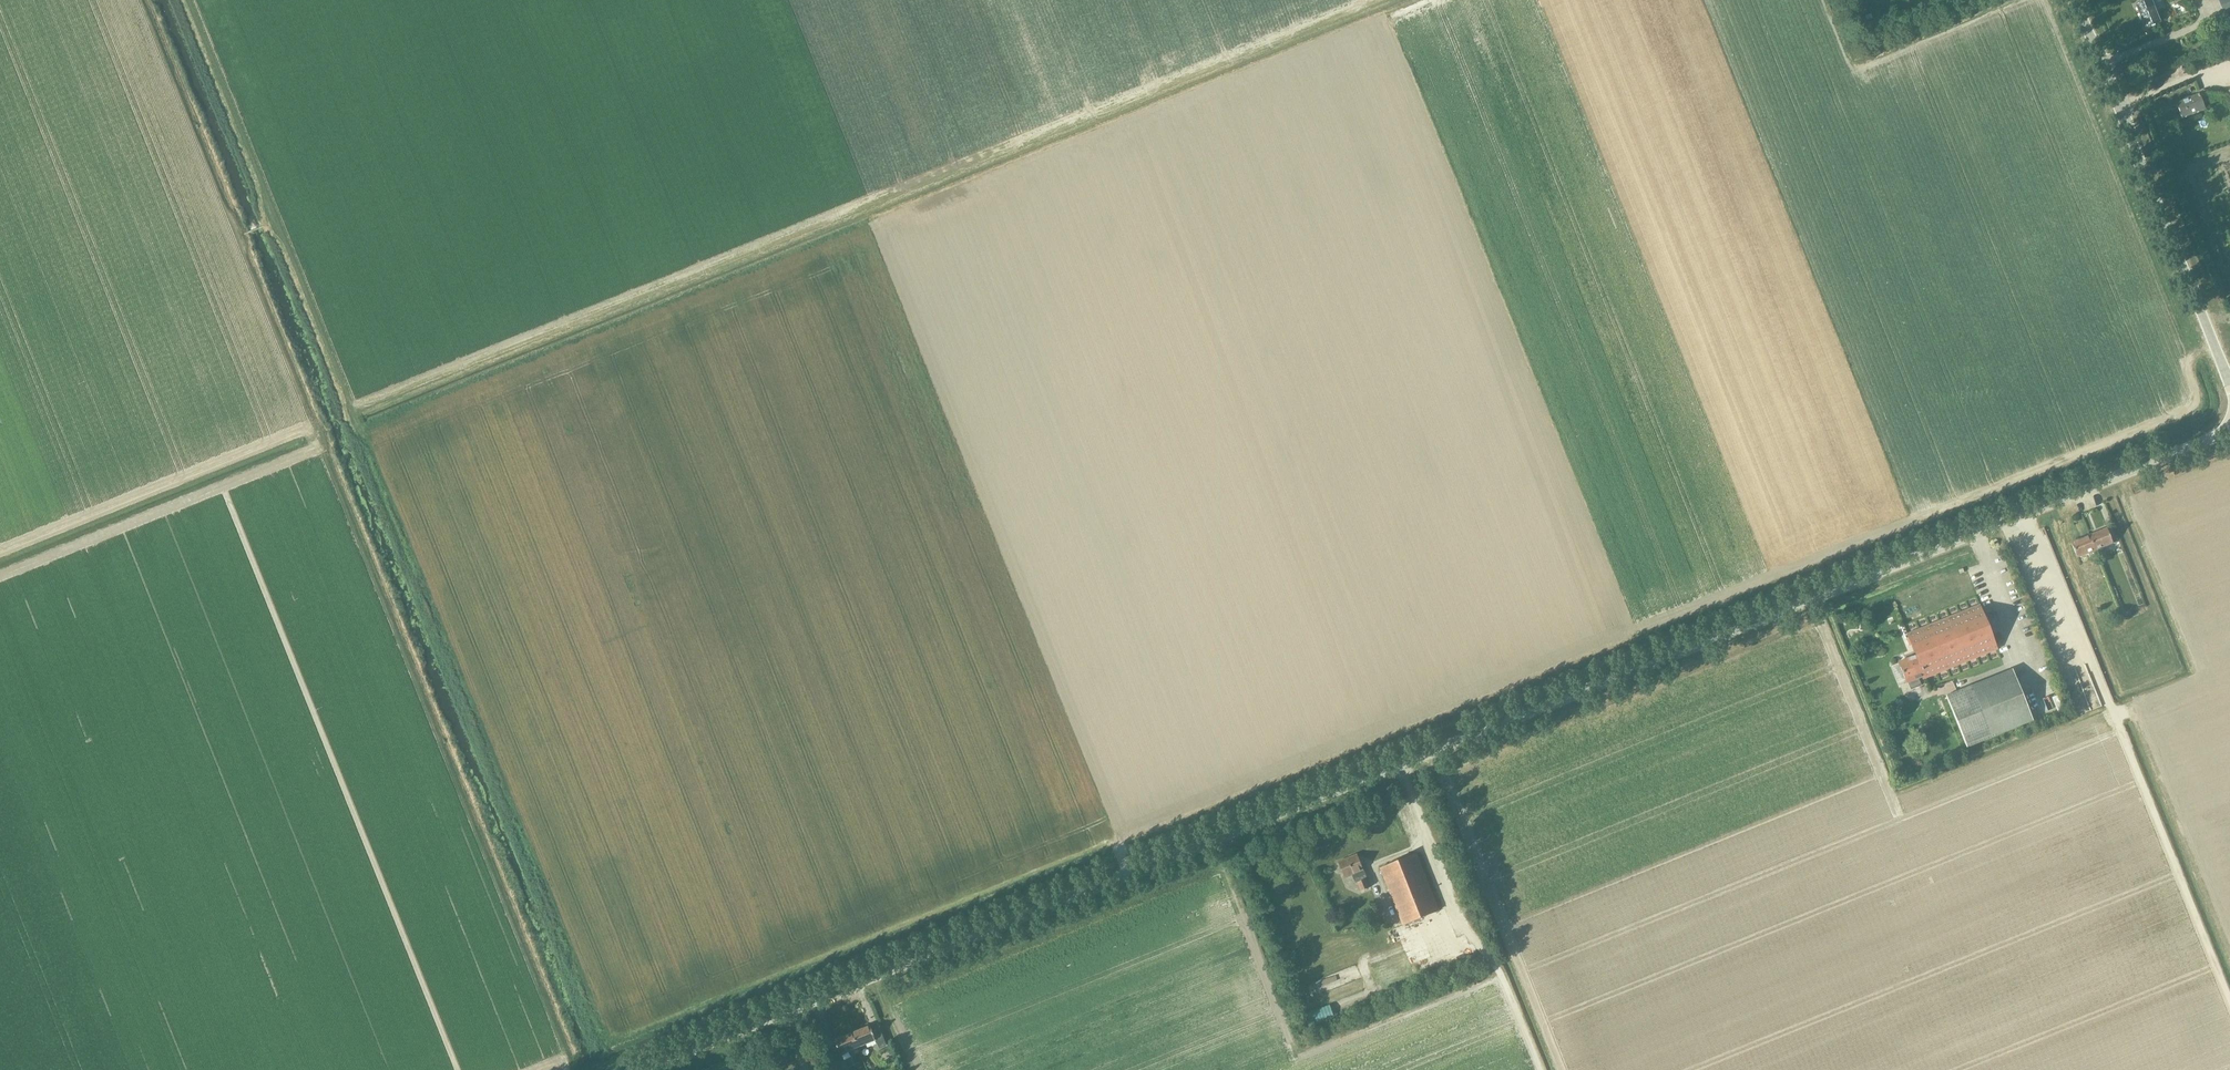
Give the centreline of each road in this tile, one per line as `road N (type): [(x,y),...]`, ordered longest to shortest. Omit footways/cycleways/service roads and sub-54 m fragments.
road 1 (unclassified): [(640,1069),(2229,430)]
road 2 (unclassified): [(2229,382),(2076,0)]

